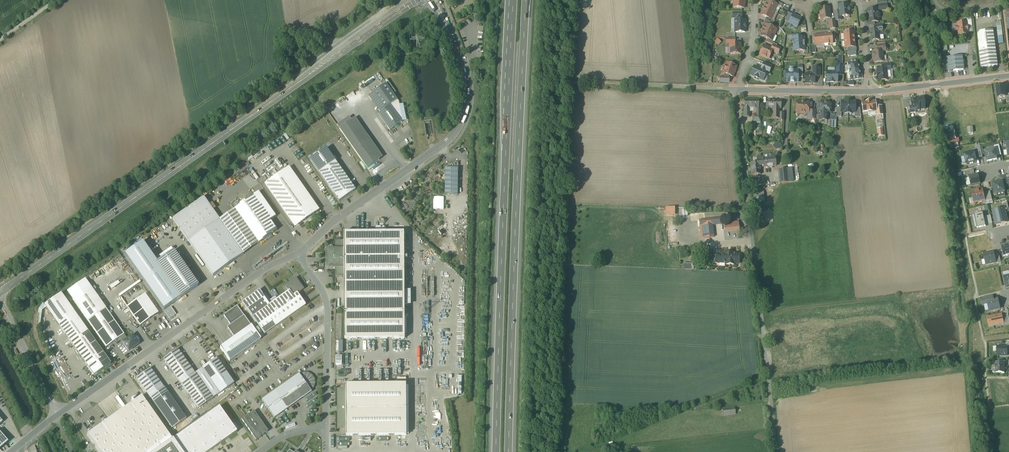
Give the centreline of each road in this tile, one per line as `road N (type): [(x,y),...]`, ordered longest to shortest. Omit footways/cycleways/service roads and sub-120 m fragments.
road 1 (secondary): [(0,293),(405,5)]
road 2 (motorway): [(511,0),(496,451)]
road 3 (motorway): [(512,451),(526,0)]
road 4 (residential): [(772,451),(736,88)]
road 5 (residential): [(441,12),(467,84),(456,132),(299,254)]
road 6 (residential): [(299,254),(269,266),(55,417)]
road 7 (residential): [(299,254),(327,302),(326,428)]
road 8 (unclassified): [(736,88),(575,76)]
road 9 (unclassified): [(1008,75),(870,91)]
road 10 (unclassified): [(870,91),(736,88)]
road 11 (residential): [(0,297),(55,417)]

